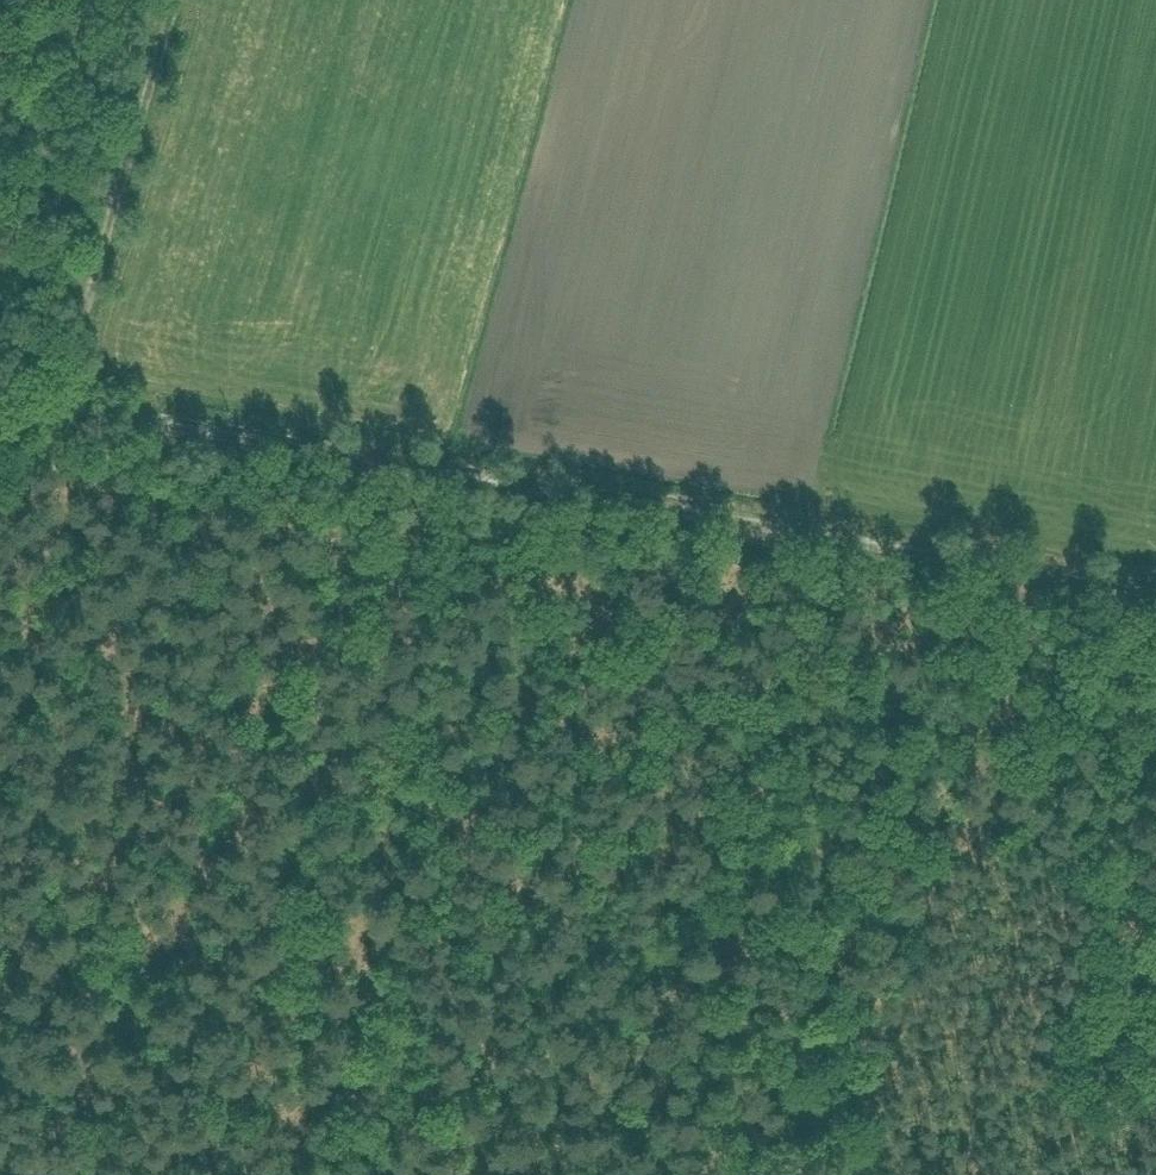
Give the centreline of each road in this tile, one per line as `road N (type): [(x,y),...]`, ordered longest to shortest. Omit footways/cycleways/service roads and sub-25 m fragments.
road 1 (track): [(1150,597),(60,395)]
road 2 (track): [(163,0),(60,395)]

